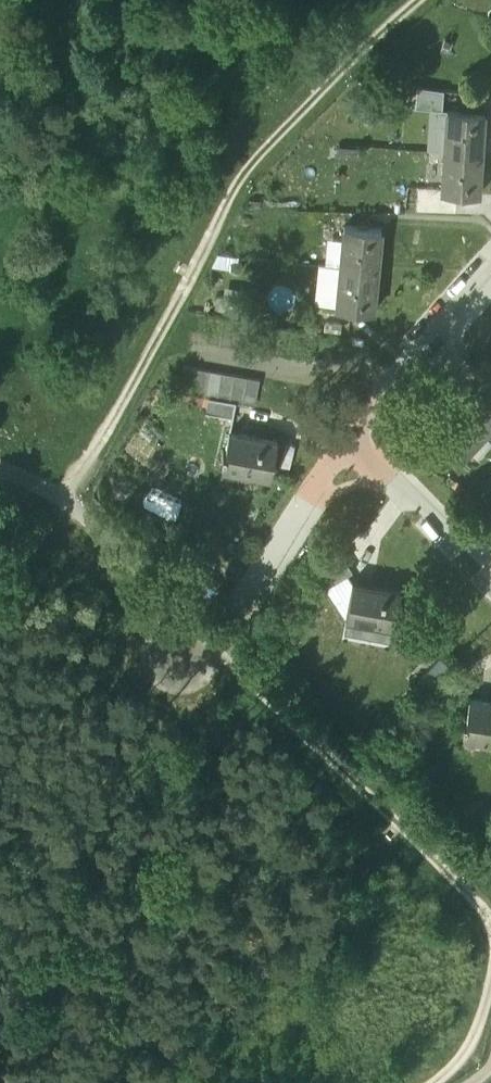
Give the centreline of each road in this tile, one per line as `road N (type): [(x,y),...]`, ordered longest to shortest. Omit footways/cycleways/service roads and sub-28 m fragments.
road 1 (residential): [(367,450),(328,475),(230,620)]
road 2 (residential): [(490,280),(376,413),(367,450)]
road 3 (residential): [(367,450),(490,580)]

